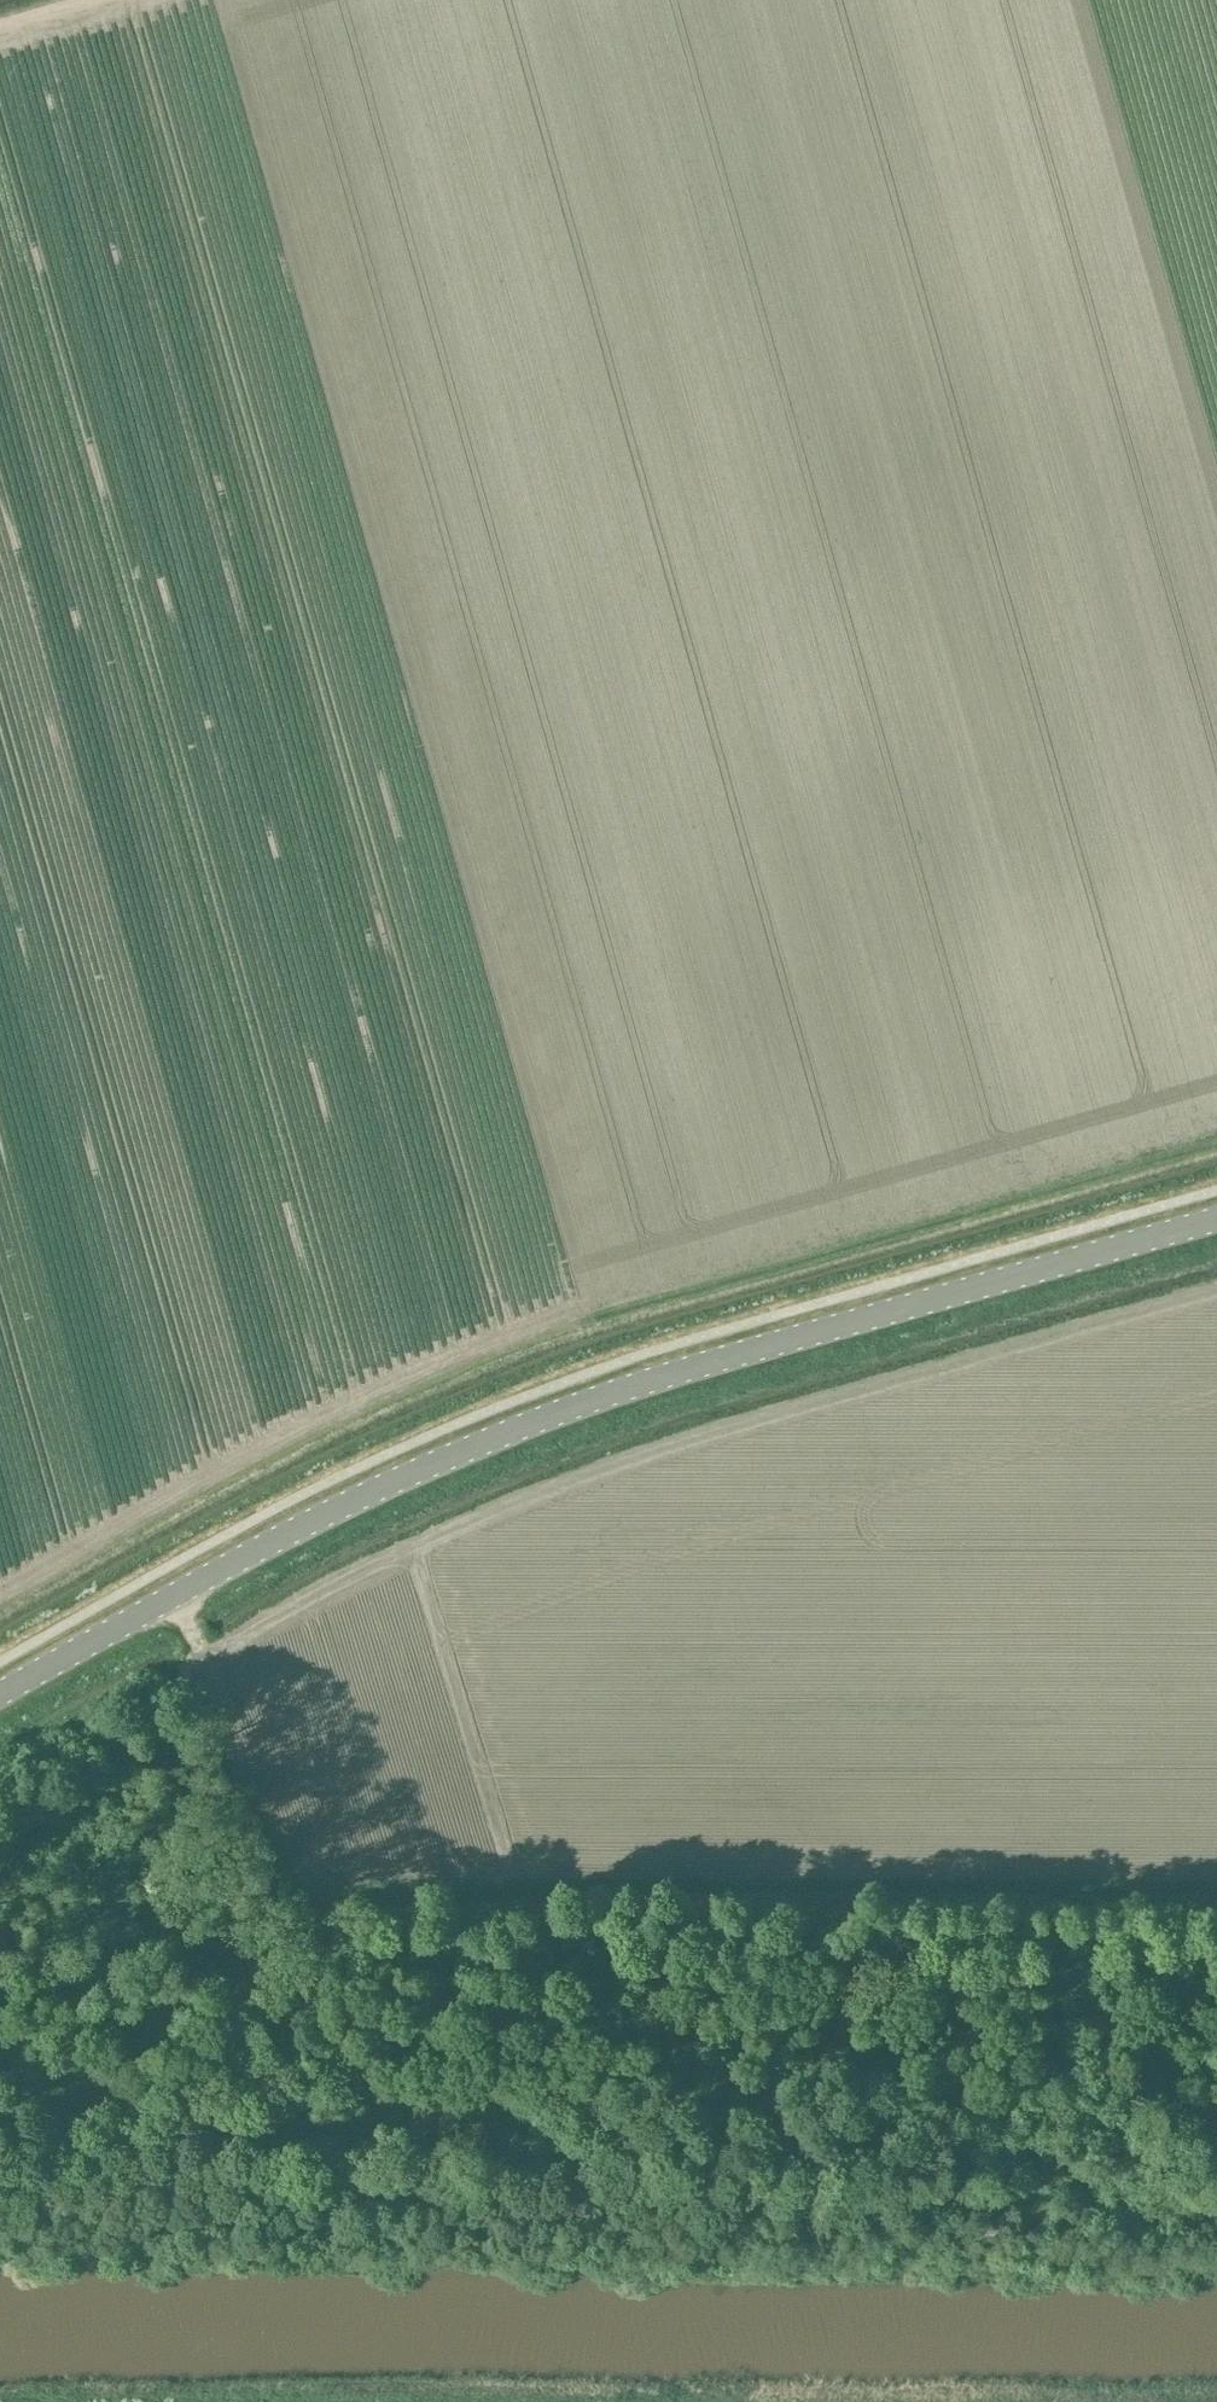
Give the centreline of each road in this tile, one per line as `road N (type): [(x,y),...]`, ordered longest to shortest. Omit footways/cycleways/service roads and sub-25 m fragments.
road 1 (tertiary): [(0,1693),(358,1497),(541,1420),(697,1366),(1216,1218)]
road 2 (track): [(0,2100),(398,2043),(1216,2006)]

